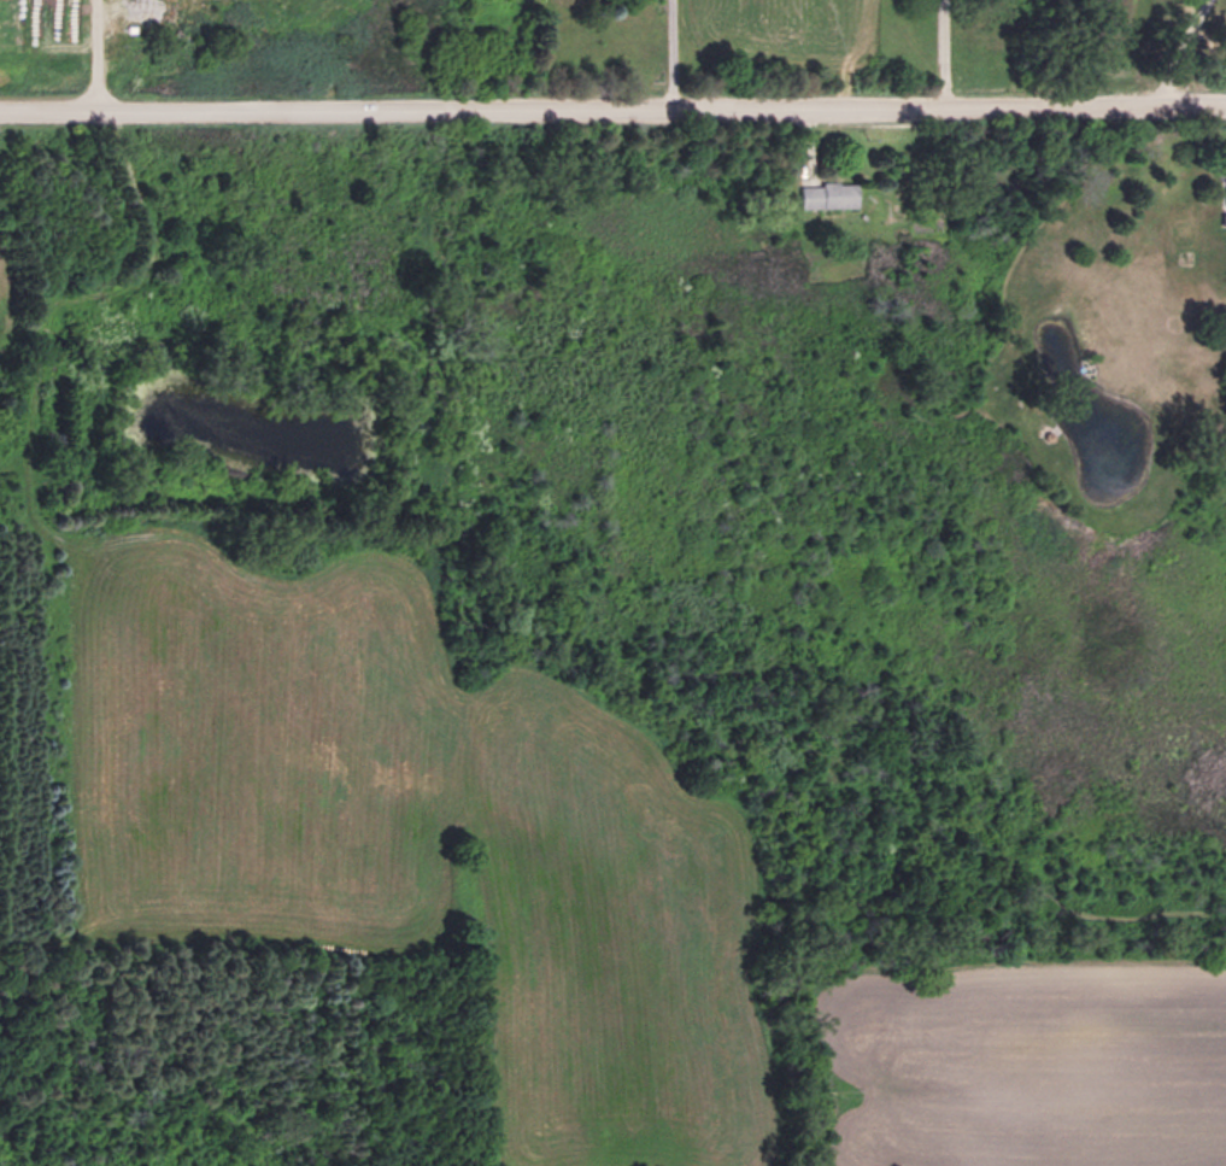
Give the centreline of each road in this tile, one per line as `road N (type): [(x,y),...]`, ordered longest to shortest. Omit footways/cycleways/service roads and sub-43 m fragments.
road 1 (residential): [(0,109),(1225,103)]

